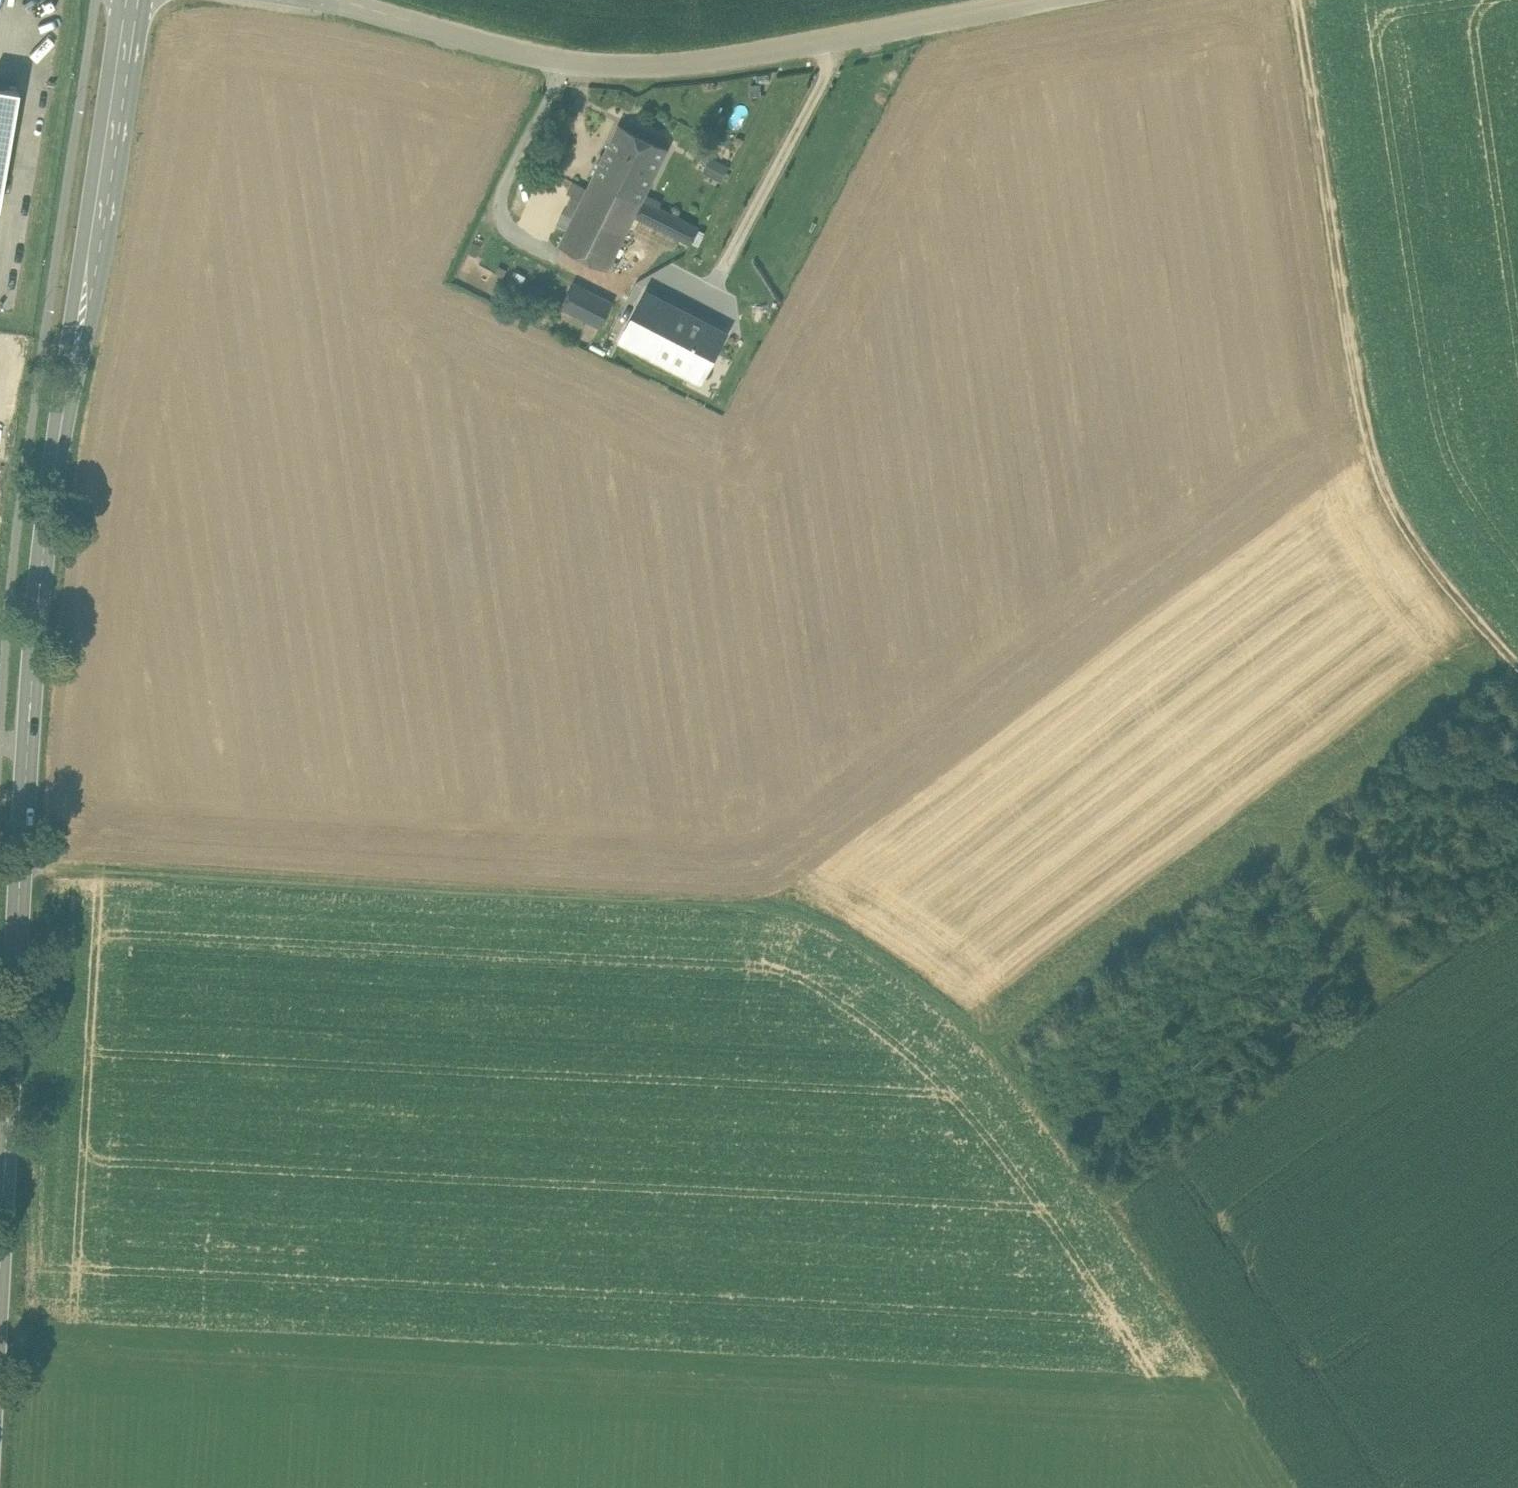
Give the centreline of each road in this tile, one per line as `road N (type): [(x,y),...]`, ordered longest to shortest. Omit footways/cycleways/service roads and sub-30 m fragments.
road 1 (track): [(23,868),(791,903),(1009,1038),(1294,1487)]
road 2 (secondary): [(134,0),(41,567),(0,1277)]
road 3 (unclassified): [(325,0),(568,56),(707,58),(1029,0)]
road 4 (track): [(1517,661),(1375,469),(1296,0)]

